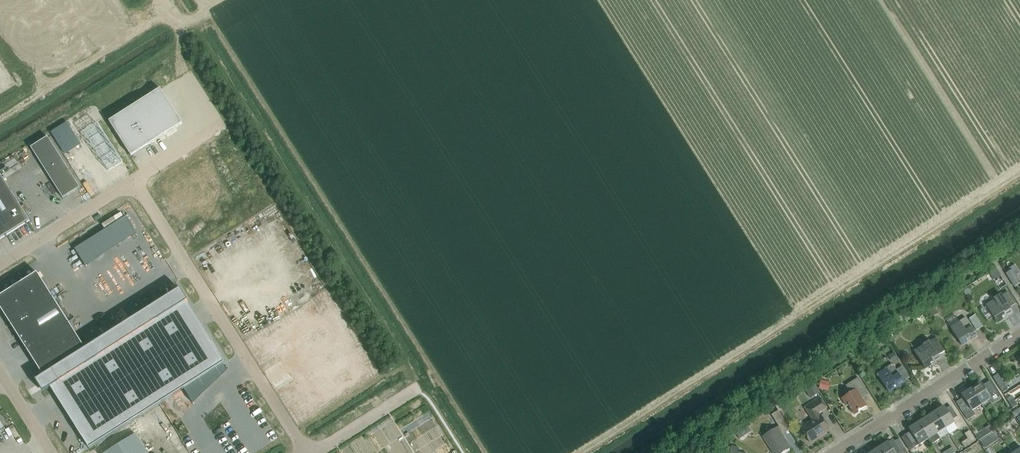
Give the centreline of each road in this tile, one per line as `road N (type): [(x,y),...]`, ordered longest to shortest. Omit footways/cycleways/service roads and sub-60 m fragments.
road 1 (unclassified): [(0,264),(134,180),(307,452)]
road 2 (residential): [(832,452),(1019,334)]
road 3 (unclassified): [(314,452),(416,388)]

